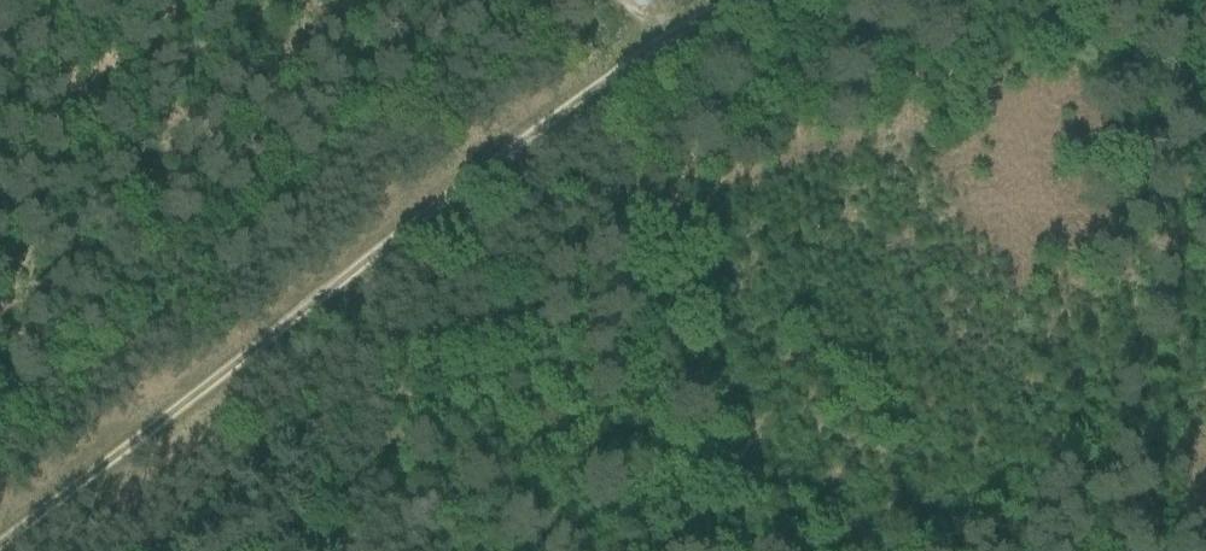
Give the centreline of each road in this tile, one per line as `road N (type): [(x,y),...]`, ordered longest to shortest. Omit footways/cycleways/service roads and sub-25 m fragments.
road 1 (track): [(0,545),(633,66)]
road 2 (track): [(633,66),(741,0)]

